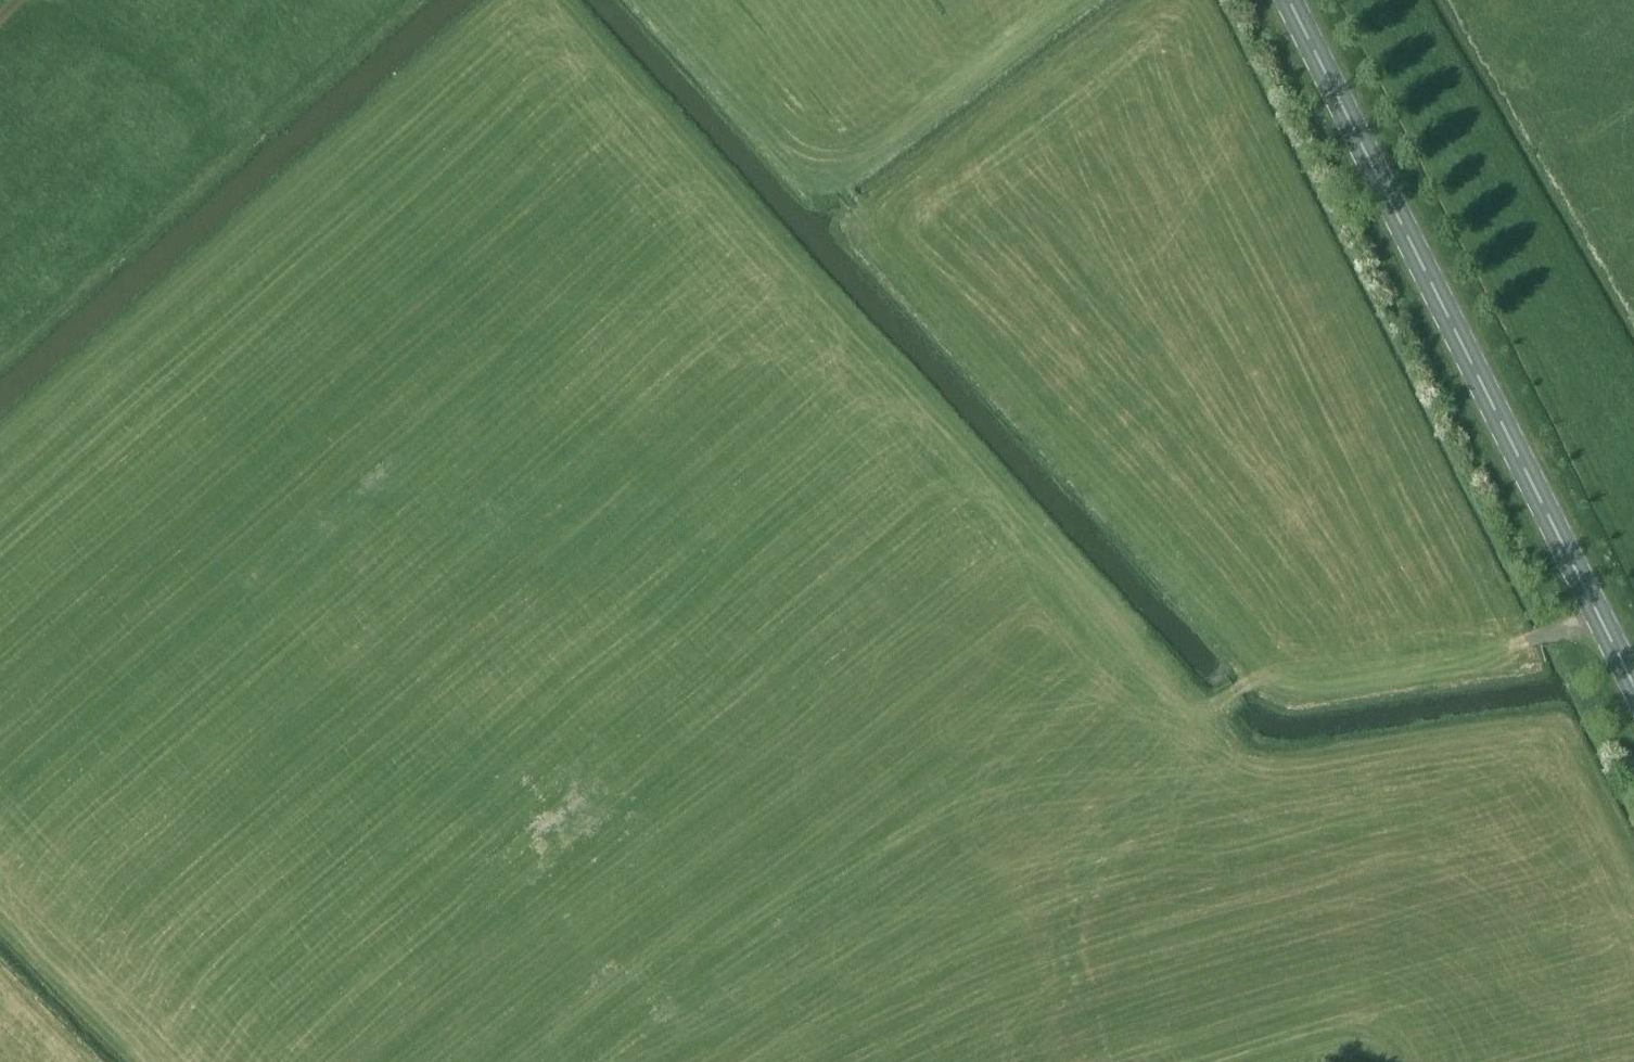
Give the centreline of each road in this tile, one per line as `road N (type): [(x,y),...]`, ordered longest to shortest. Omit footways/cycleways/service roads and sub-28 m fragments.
road 1 (primary): [(1633,684),(1288,0)]

